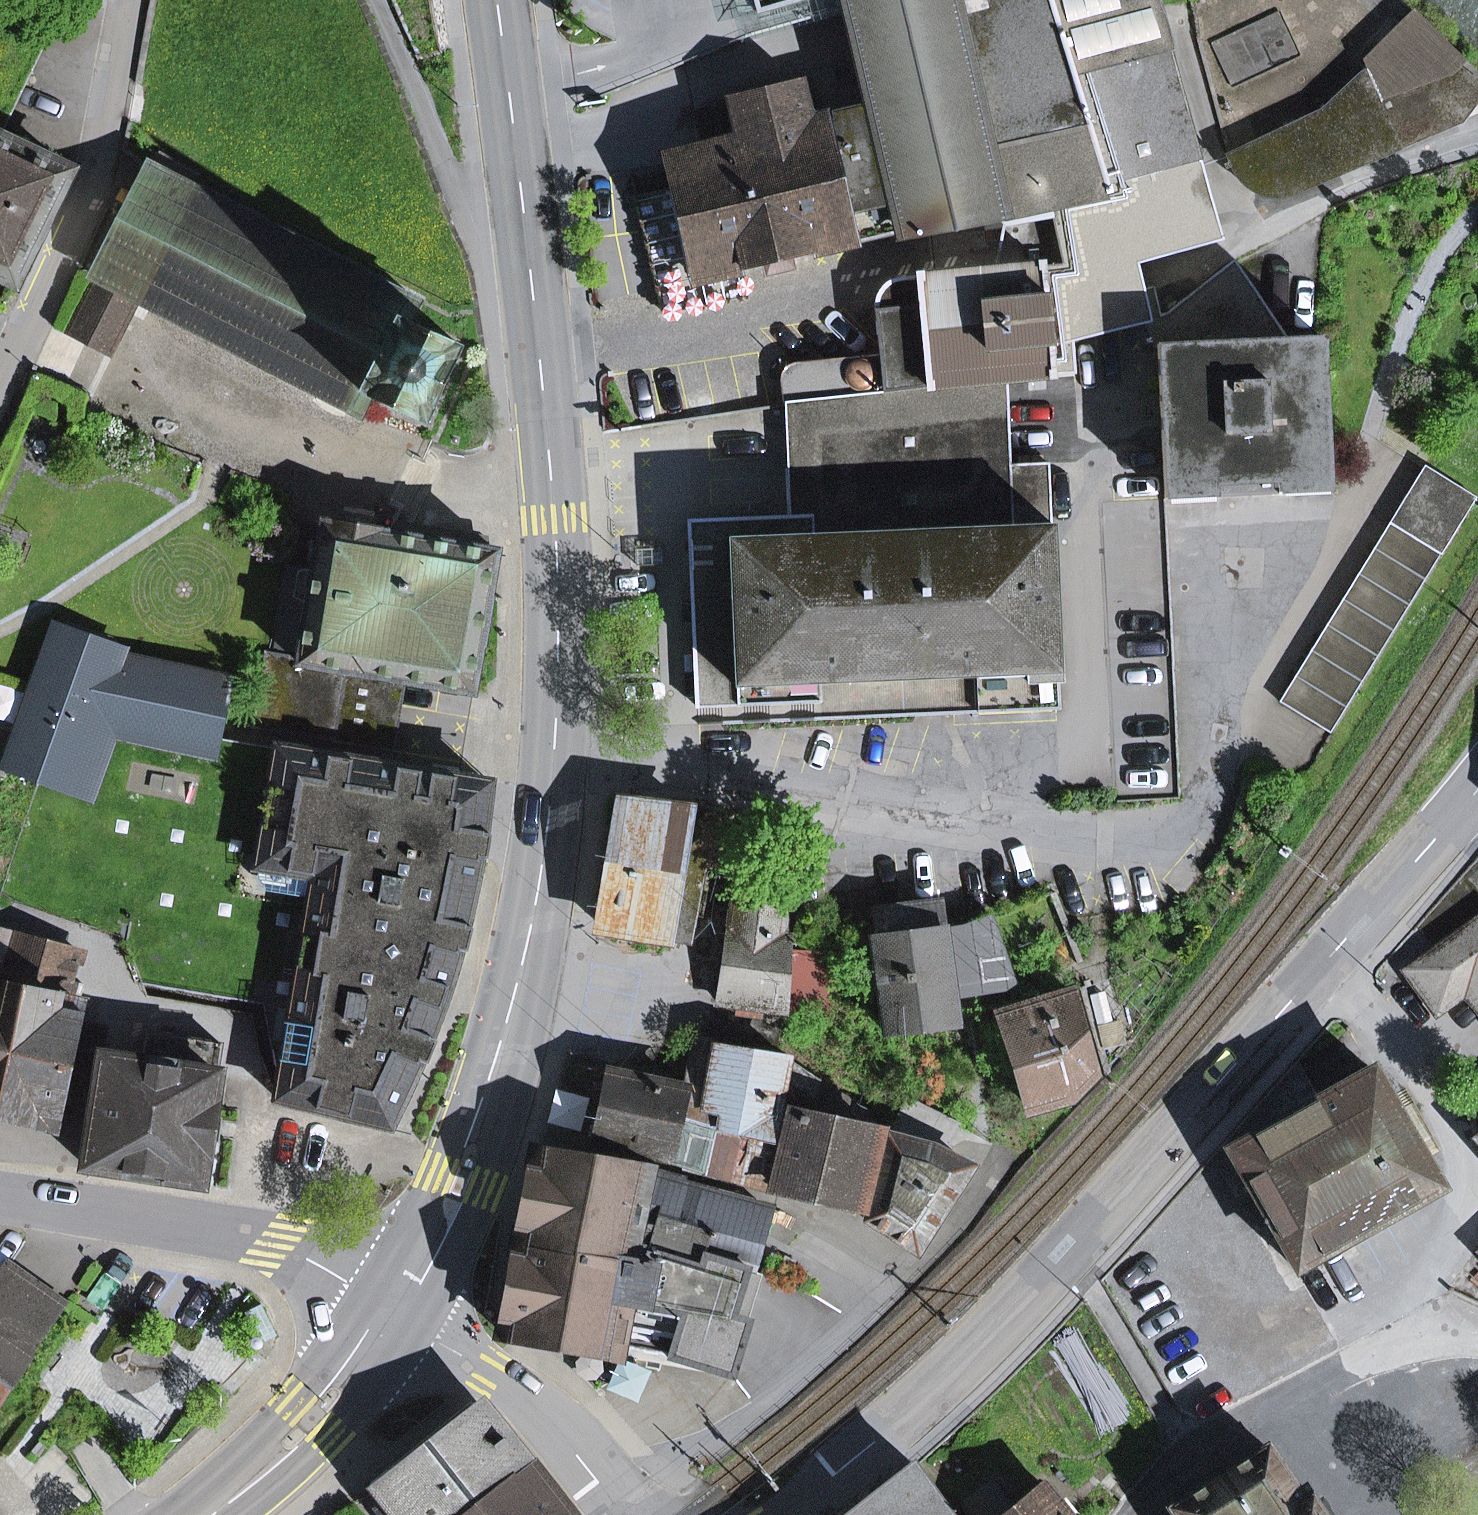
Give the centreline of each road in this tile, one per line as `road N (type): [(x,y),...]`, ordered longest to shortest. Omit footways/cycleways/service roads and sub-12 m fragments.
road 1 (primary): [(499,0),(551,456),(556,678),(510,1017),(464,1179),(398,1312)]
road 2 (tertiary): [(788,1514),(1071,1247),(1477,791)]
road 3 (residential): [(621,1507),(779,1401),(904,1288),(988,1196),(1004,1163),(1011,1112),(980,1012)]
road 4 (tertiary): [(0,1194),(269,1246),(398,1312)]
road 5 (residential): [(125,0),(93,178),(0,378)]
road 6 (residential): [(1135,1514),(1188,1453),(1336,1372),(1429,1329),(1477,1339)]
road 7 (tertiary): [(398,1312),(532,1405),(621,1507)]
road 8 (primary): [(398,1312),(312,1419),(201,1514)]

